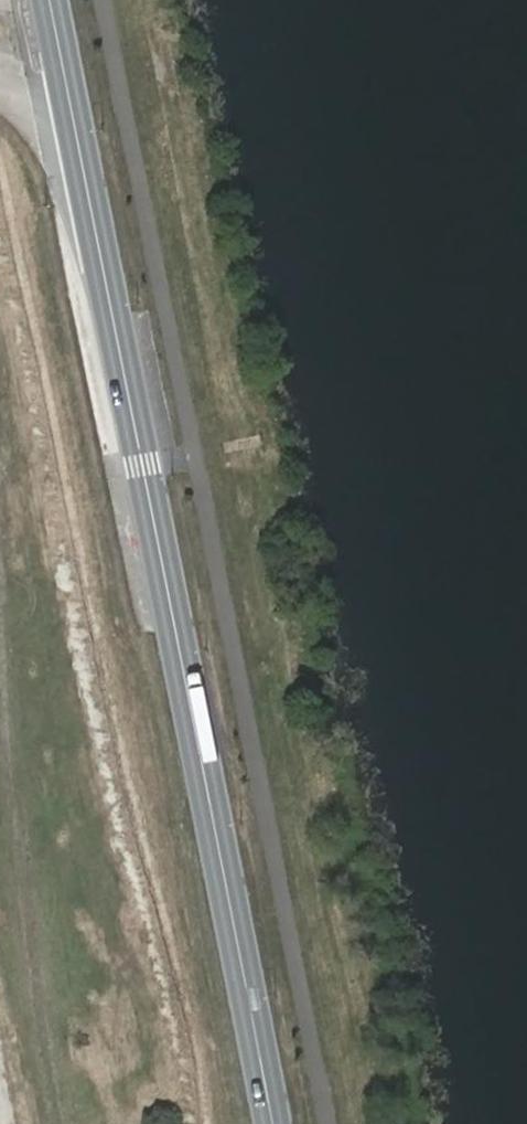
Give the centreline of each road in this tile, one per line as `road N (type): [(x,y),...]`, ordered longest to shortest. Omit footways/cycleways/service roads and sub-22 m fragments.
road 1 (tertiary): [(55,0),(265,995),(279,1123)]

